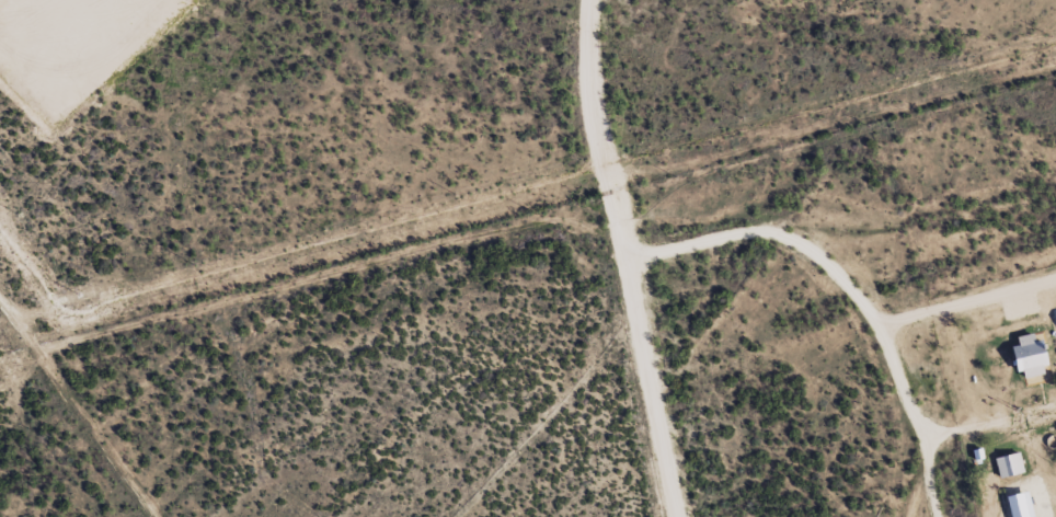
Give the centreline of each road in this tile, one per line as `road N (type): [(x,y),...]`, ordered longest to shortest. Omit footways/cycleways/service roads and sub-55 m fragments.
road 1 (track): [(1055,266),(1009,179),(965,151),(932,102),(943,0)]
road 2 (track): [(592,234),(596,0)]
road 3 (track): [(805,240),(1009,179)]

